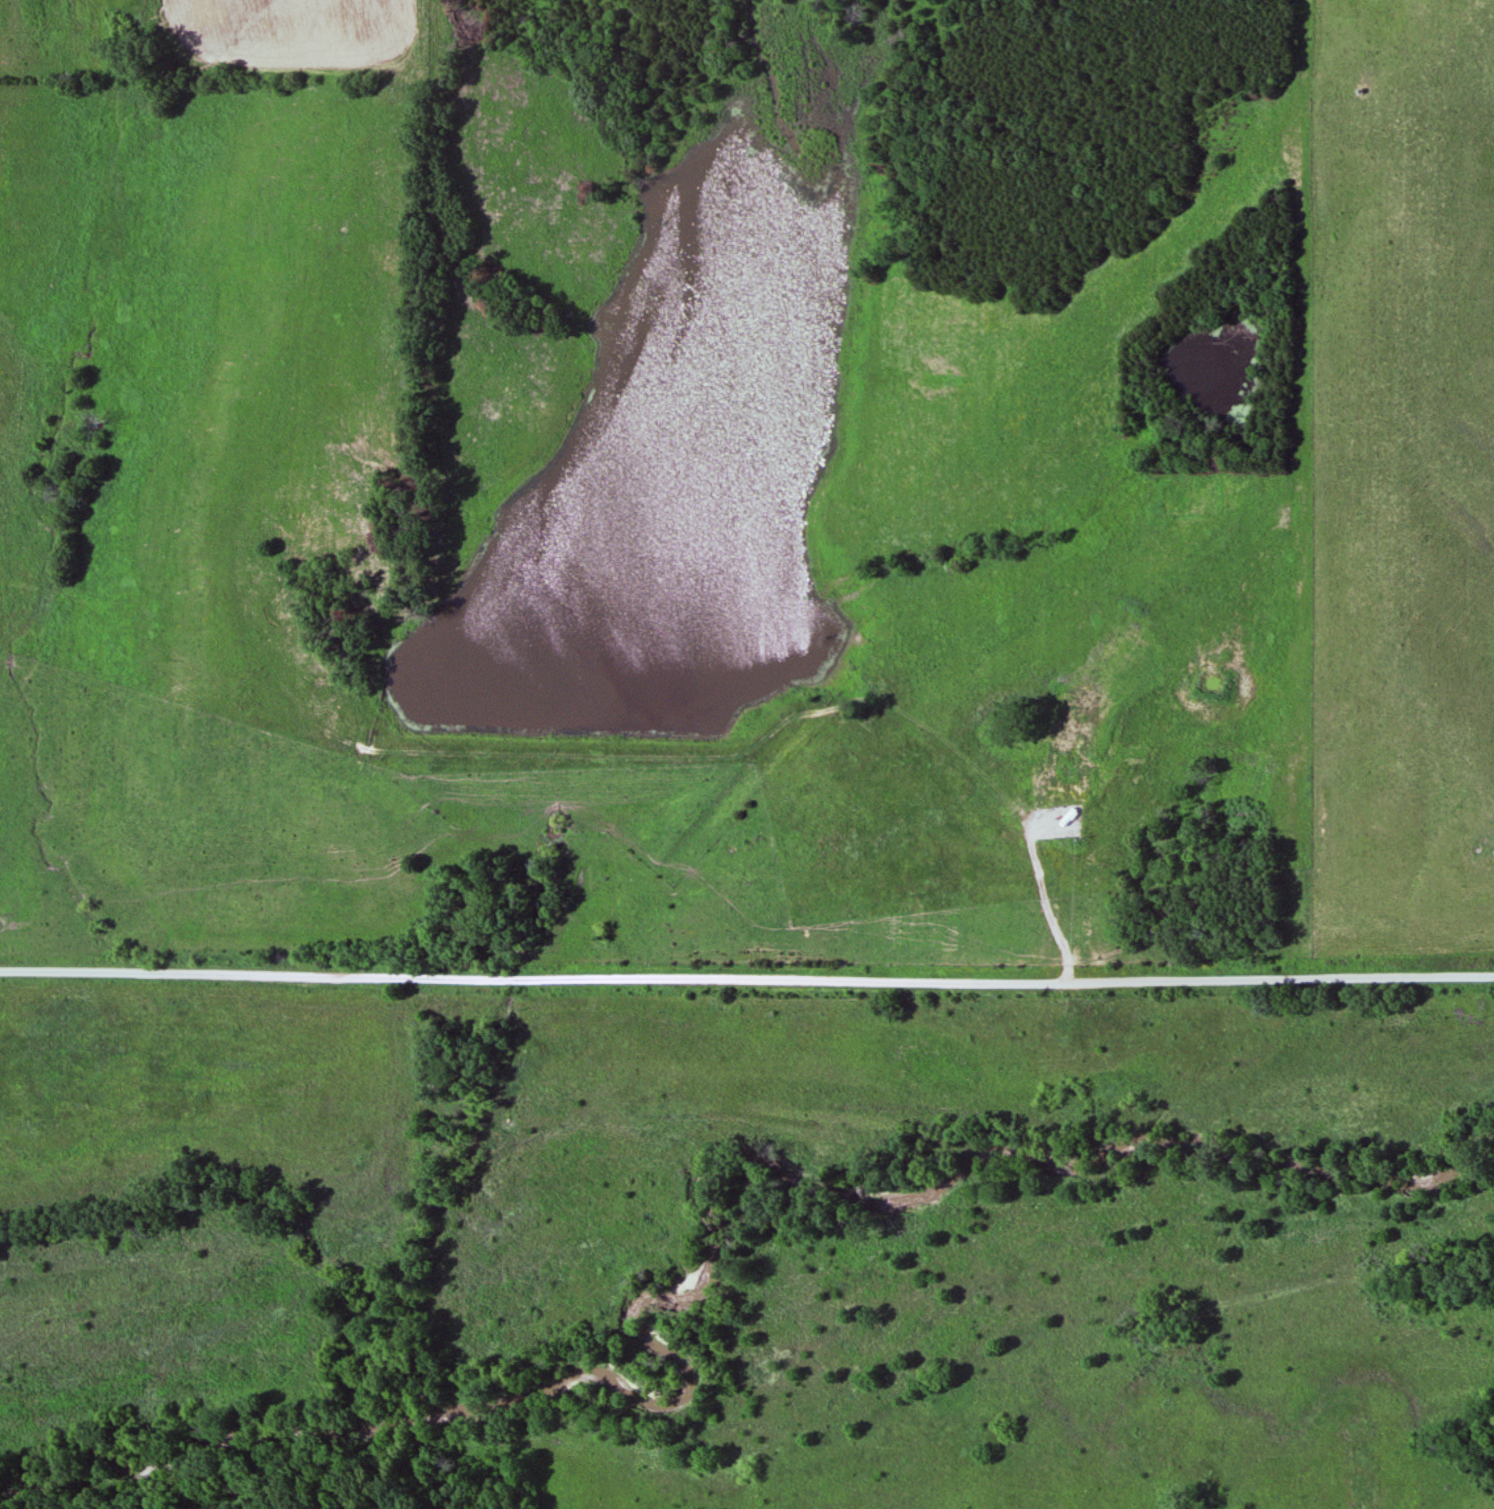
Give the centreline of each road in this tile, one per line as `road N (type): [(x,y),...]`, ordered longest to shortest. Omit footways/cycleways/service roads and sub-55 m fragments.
road 1 (residential): [(1493,978),(0,974)]

